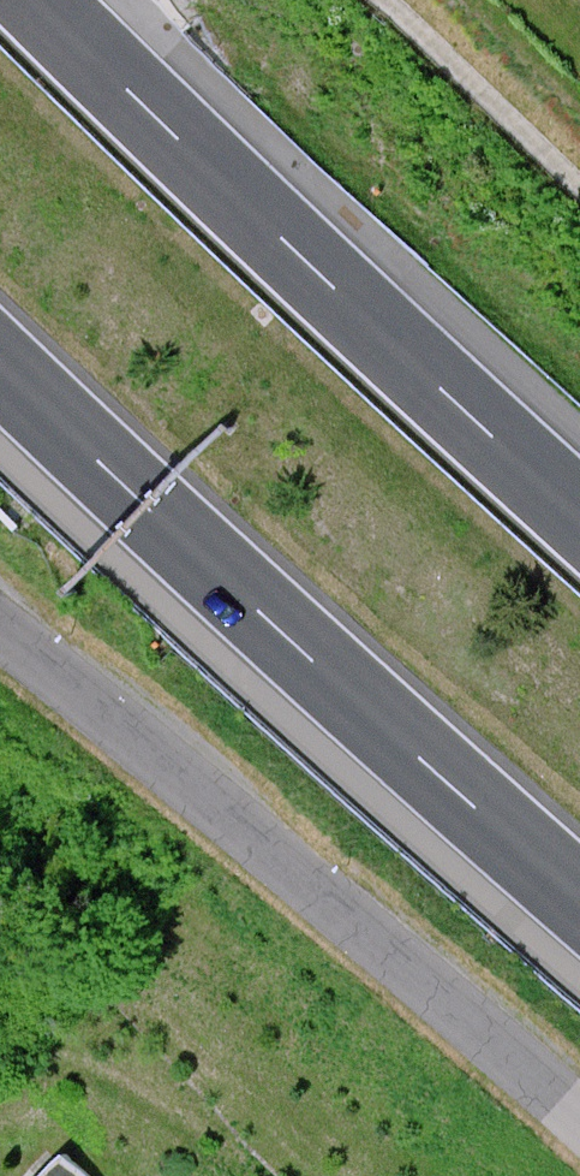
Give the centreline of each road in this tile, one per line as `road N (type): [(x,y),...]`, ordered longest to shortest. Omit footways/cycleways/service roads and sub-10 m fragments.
road 1 (motorway): [(0,364),(356,704),(579,901)]
road 2 (residential): [(579,1130),(335,911),(0,631)]
road 3 (motorway): [(579,514),(39,0)]

